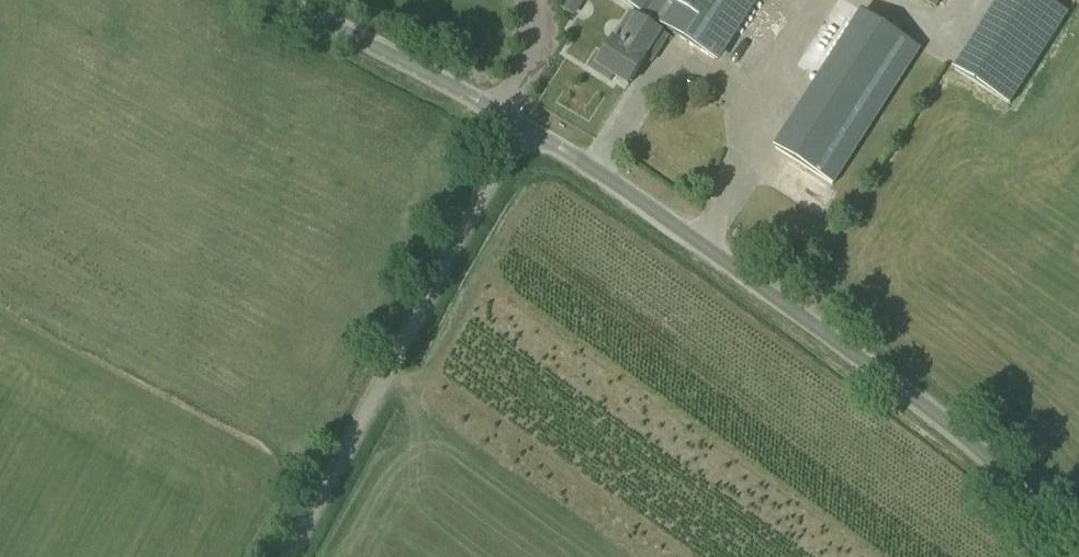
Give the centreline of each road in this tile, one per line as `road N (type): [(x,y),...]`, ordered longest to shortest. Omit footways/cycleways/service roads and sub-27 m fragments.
road 1 (unclassified): [(1066,556),(1012,485),(516,132)]
road 2 (unclassified): [(294,556),(516,132)]
road 3 (unclassified): [(516,132),(274,0)]

